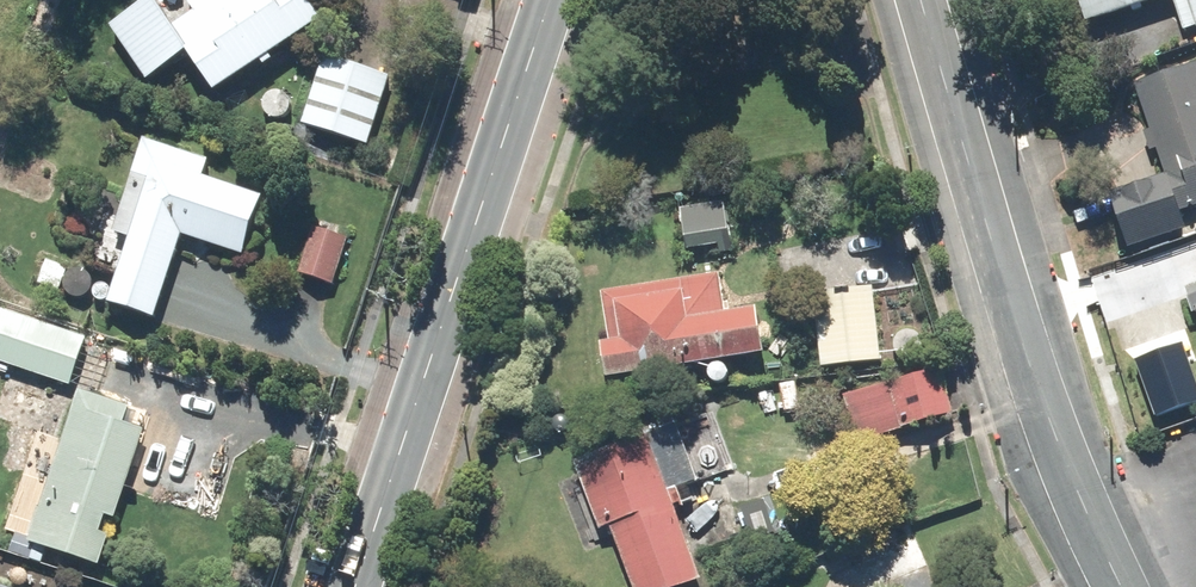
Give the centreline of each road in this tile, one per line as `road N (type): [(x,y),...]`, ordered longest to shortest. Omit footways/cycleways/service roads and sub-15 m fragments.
road 1 (tertiary): [(1121,586),(1051,456),(918,0)]
road 2 (secondary): [(352,586),(549,0)]

